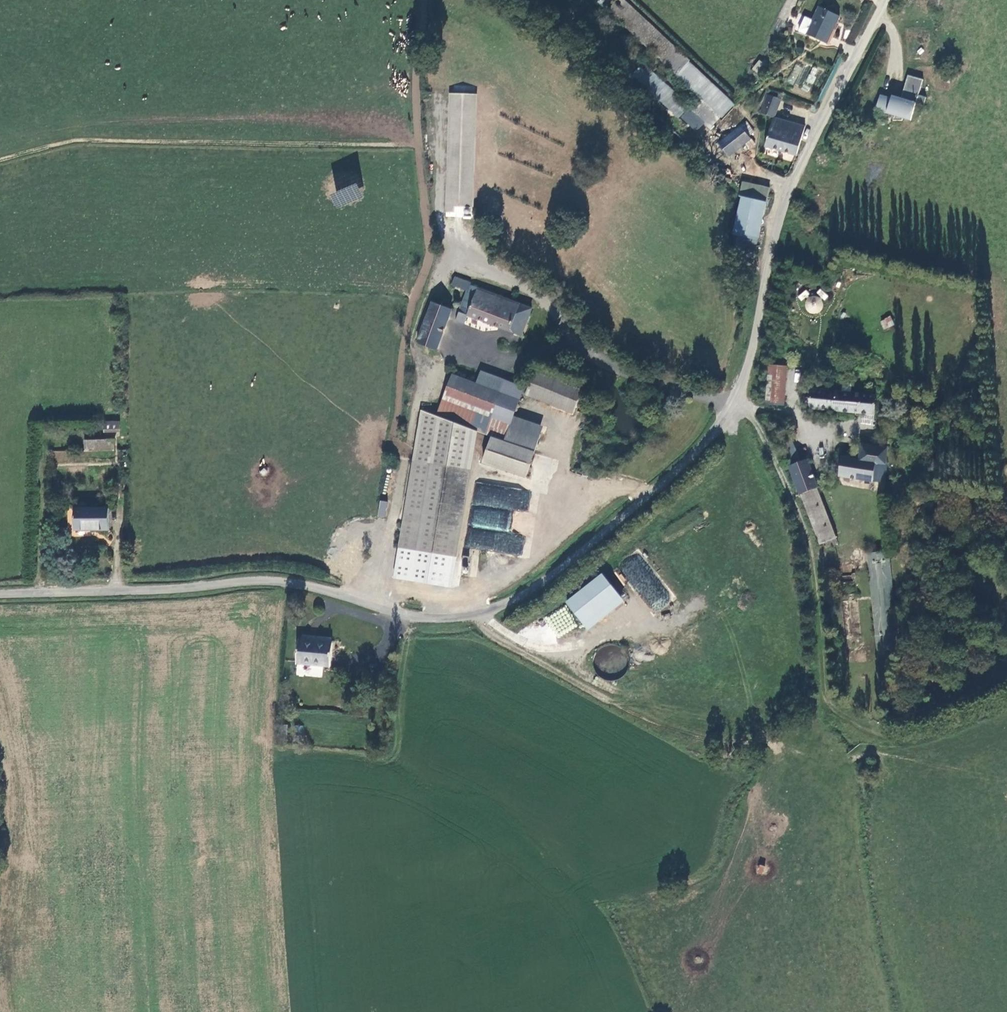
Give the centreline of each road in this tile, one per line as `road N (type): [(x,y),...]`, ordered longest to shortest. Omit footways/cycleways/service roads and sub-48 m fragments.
road 1 (unclassified): [(0,594),(264,579),(304,584),(400,616),(446,619),(490,610),(534,587),(720,425),(741,390),(785,201),(883,0)]
road 2 (track): [(424,0),(417,110),(430,257),(398,412),(394,448),(403,454)]

